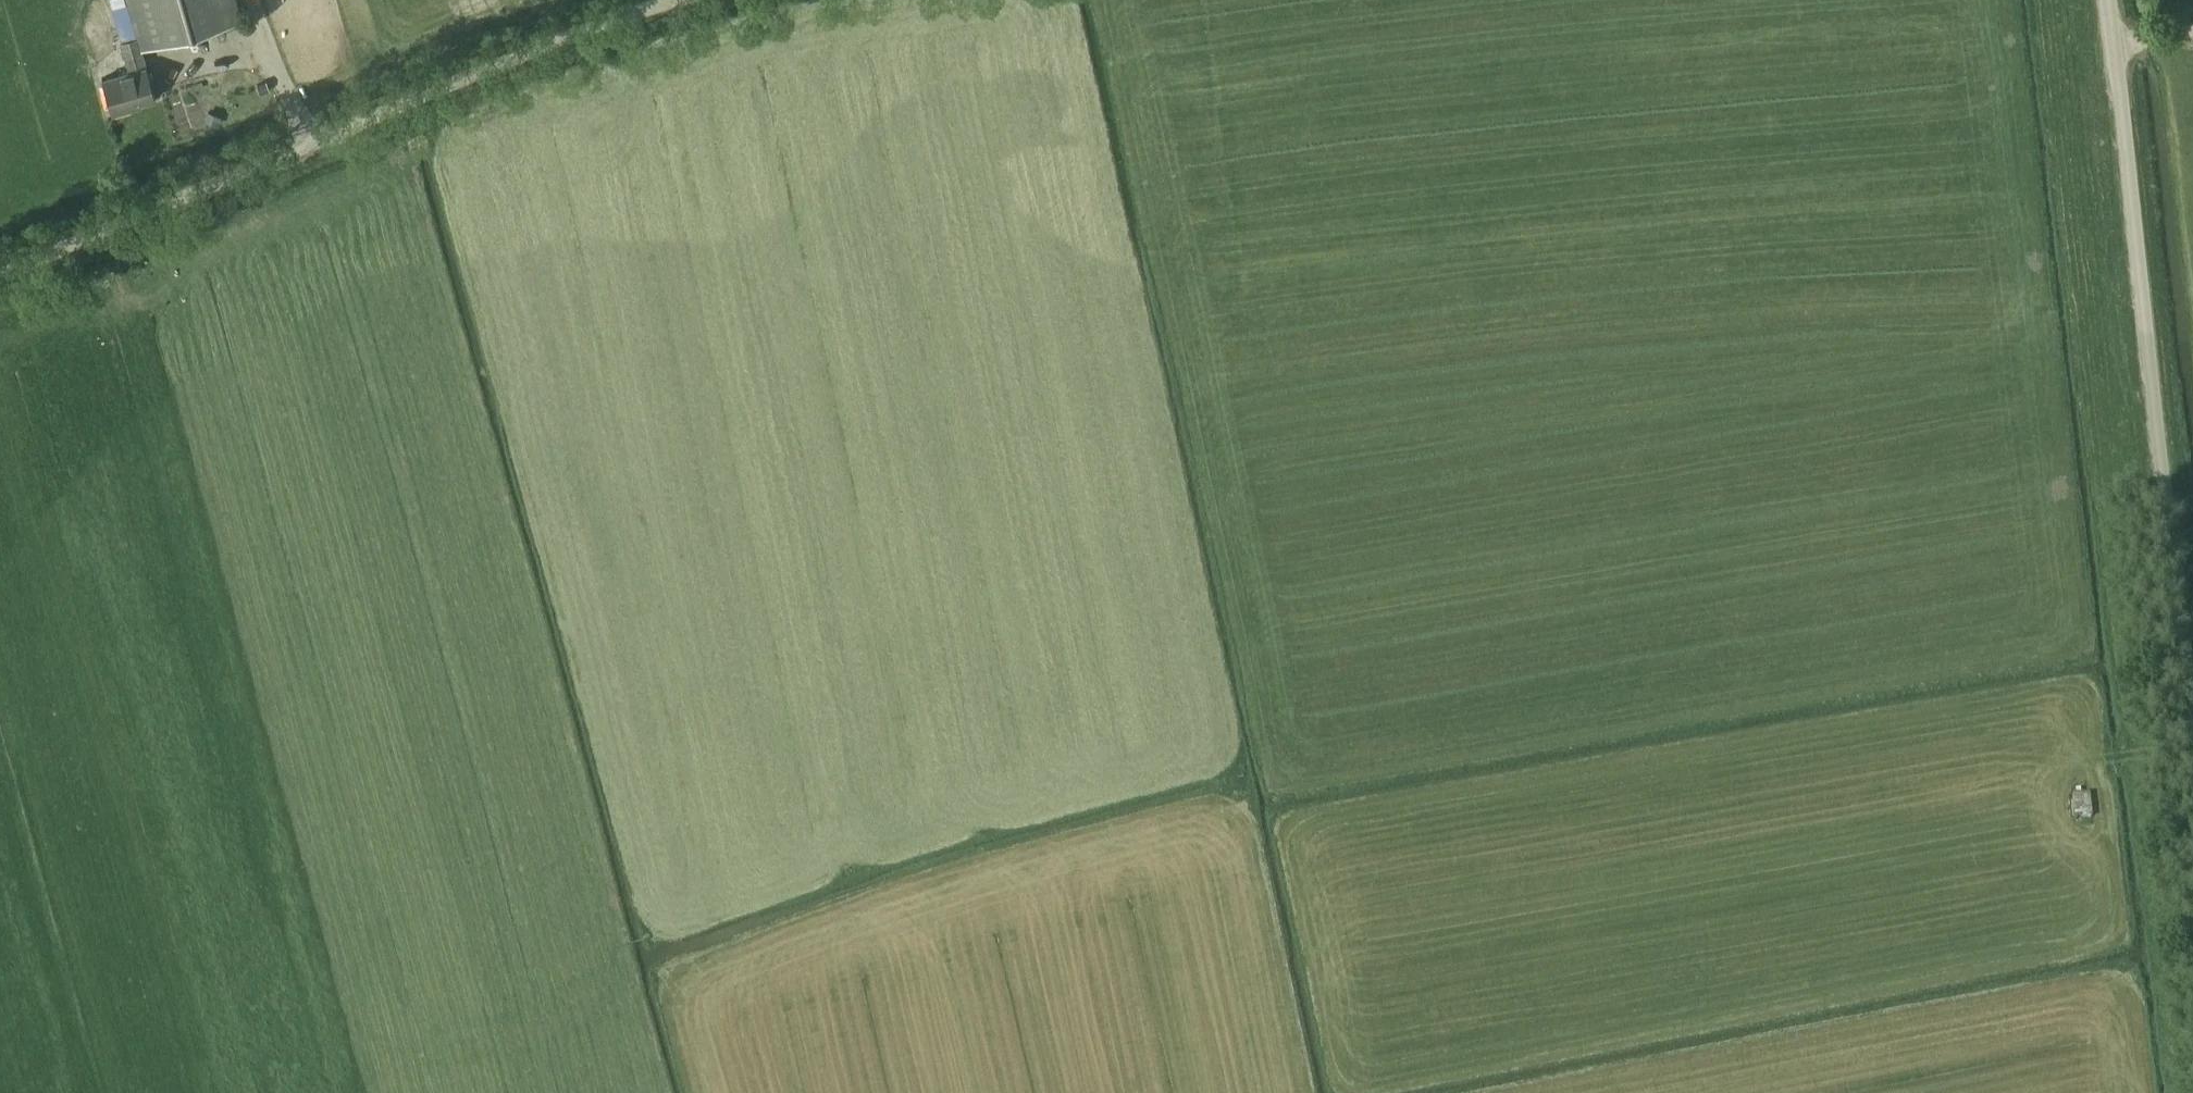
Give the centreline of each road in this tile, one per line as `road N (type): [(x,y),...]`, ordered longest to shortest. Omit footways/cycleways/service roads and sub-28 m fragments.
road 1 (unclassified): [(680,0),(537,49),(0,277)]
road 2 (unclassified): [(2192,723),(2109,0)]

